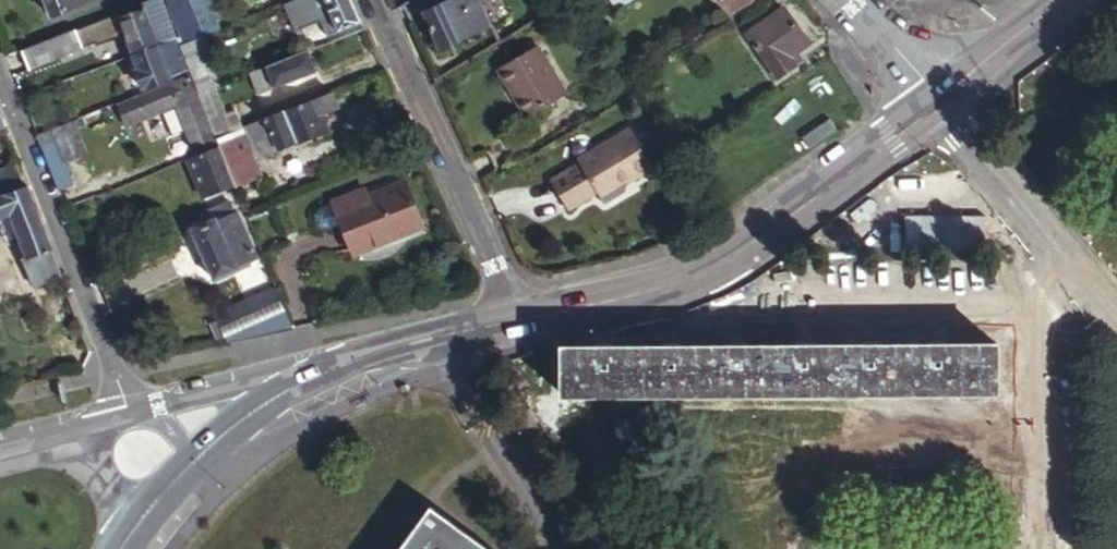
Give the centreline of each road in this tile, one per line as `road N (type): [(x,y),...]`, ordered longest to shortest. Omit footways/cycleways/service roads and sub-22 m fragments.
road 1 (residential): [(0,80),(133,419)]
road 2 (residential): [(1036,314),(778,311),(705,298),(683,278)]
road 3 (residential): [(518,321),(373,0)]
road 4 (tertiary): [(683,278),(740,254),(937,105)]
road 5 (residential): [(1036,314),(1032,548)]
road 6 (tertiary): [(310,380),(518,321)]
road 7 (tertiary): [(518,321),(683,278)]
road 8 (tertiary): [(937,105),(1066,0)]
road 9 (residential): [(937,105),(1038,234)]
road 10 (residential): [(310,380),(152,413)]
road 11 (residential): [(937,105),(851,0)]
road 12 (tertiary): [(207,443),(310,380)]

